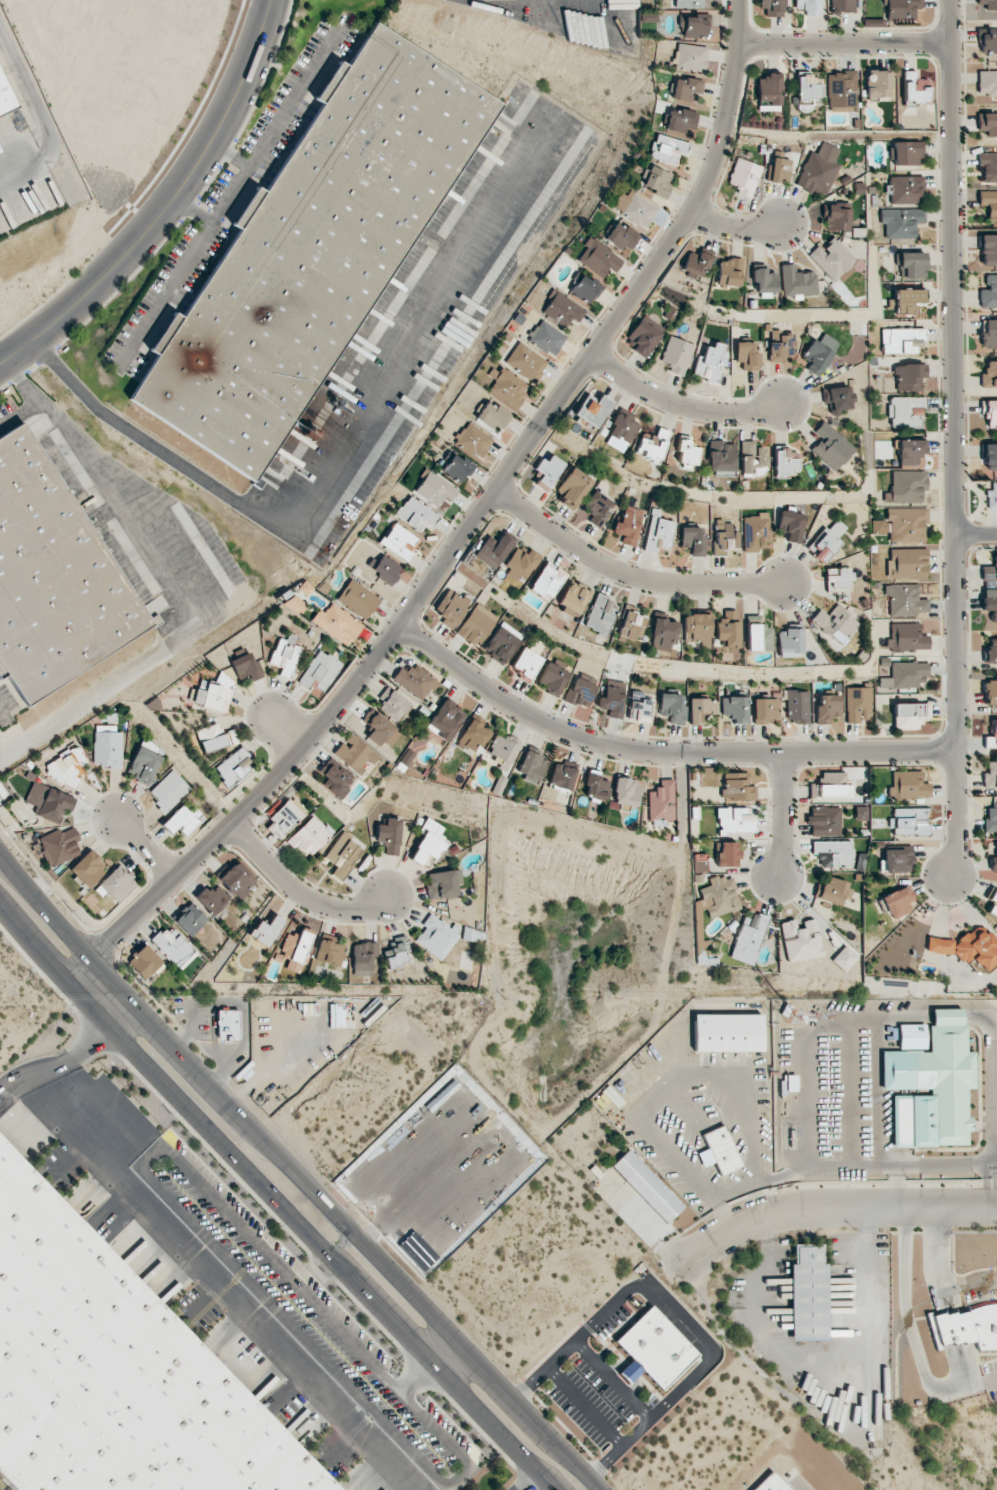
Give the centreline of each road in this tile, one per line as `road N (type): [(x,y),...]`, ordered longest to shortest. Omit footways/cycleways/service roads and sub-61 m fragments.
road 1 (residential): [(72,982),(233,827),(303,746),(674,242),(711,172),(727,116),(741,0)]
road 2 (residential): [(952,880),(958,748),(950,0)]
road 3 (secondary): [(597,1489),(67,936),(0,855)]
road 4 (secondary): [(0,900),(555,1489)]
road 5 (residential): [(395,625),(531,721),(584,743),(638,751),(958,748)]
road 6 (tertiary): [(0,362),(82,297),(190,175),(233,103),(274,0)]
road 7 (residential): [(996,1205),(796,1209),(740,1226),(685,1263)]
road 8 (residential): [(494,487),(609,563),(652,578),(785,583)]
road 9 (residential): [(741,41),(950,40)]
road 10 (residential): [(591,353),(694,408),(779,407)]
road 11 (residential): [(233,827),(312,899),(361,909),(388,896)]
road 12 (residential): [(778,752),(779,878)]

